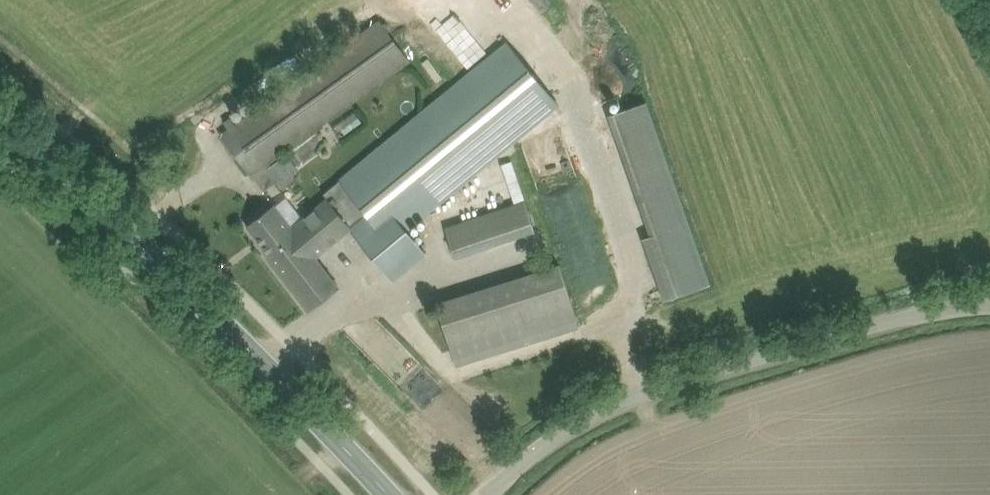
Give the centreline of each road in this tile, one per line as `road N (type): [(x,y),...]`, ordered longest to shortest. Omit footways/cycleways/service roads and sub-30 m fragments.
road 1 (unclassified): [(484,494),(610,403),(900,316),(989,300)]
road 2 (secondary): [(392,494),(253,347),(0,117)]
road 3 (track): [(0,47),(136,157),(215,103),(228,107)]

